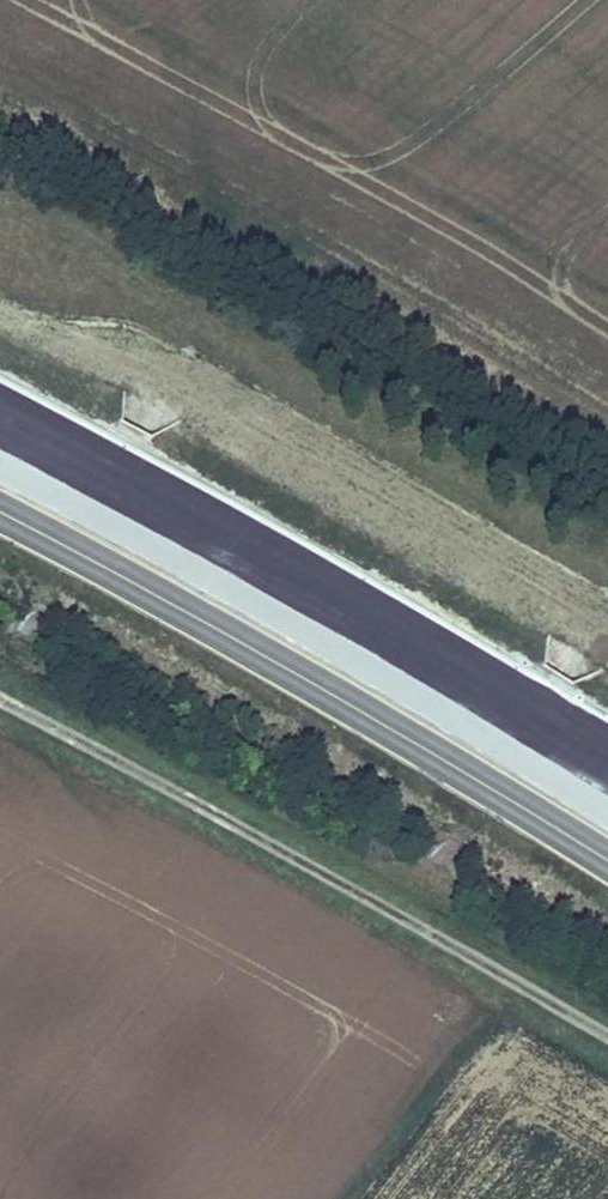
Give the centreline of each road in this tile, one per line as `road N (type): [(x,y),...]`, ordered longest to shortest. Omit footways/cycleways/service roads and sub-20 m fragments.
road 1 (motorway): [(607,781),(332,613),(0,435)]
road 2 (motorway): [(0,506),(302,665),(607,851)]
road 3 (track): [(0,697),(607,1032)]

